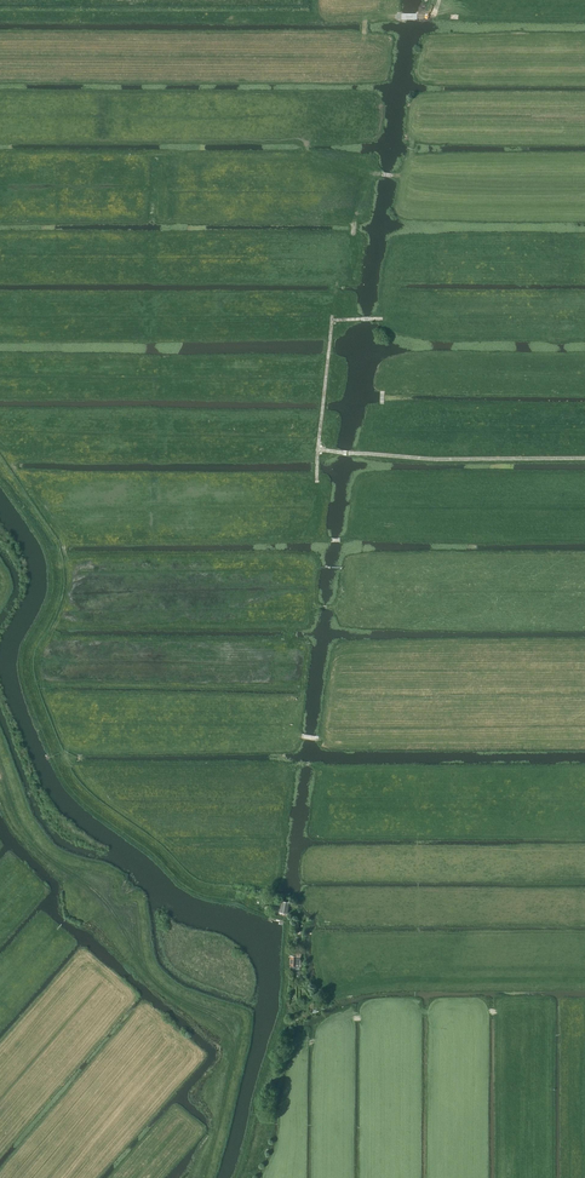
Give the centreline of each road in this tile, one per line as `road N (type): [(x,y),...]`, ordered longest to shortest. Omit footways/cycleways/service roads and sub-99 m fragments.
road 1 (track): [(584,458),(318,450),(332,320),(382,319)]

